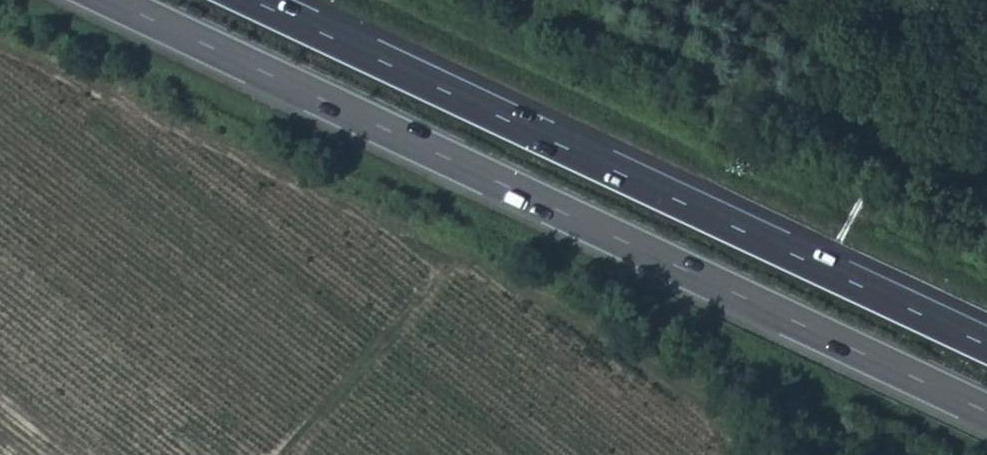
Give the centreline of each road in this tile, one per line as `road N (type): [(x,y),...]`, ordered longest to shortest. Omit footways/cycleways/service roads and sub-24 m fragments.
road 1 (trunk): [(111,0),(986,412)]
road 2 (trunk): [(986,346),(247,0)]
road 3 (track): [(286,454),(439,283),(429,255),(0,53)]
road 4 (track): [(719,454),(711,431),(619,364),(429,255)]

